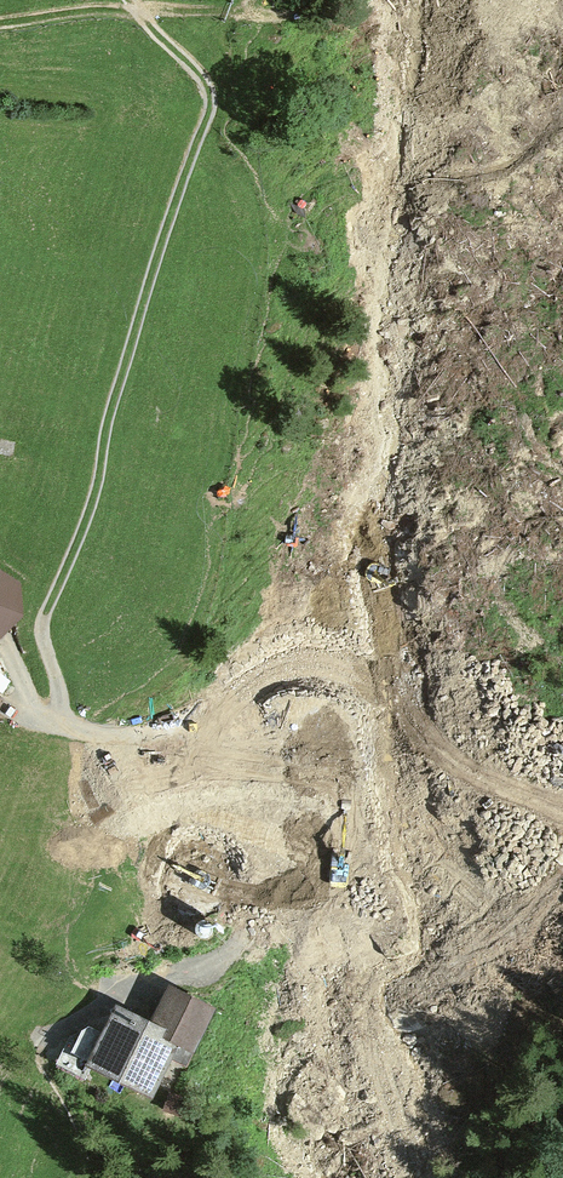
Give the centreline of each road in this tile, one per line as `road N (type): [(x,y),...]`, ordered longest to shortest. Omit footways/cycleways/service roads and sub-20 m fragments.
road 1 (track): [(72,728),(44,617),(96,495),(111,413),(210,111),(198,71),(129,0)]
road 2 (track): [(533,784),(477,760),(363,683),(319,664),(275,673),(153,733),(39,719)]
road 3 (track): [(48,1039),(226,950),(255,923),(259,895),(230,817),(238,779),(256,751),(339,670)]
road 4 (track): [(142,17),(86,11),(0,24)]

